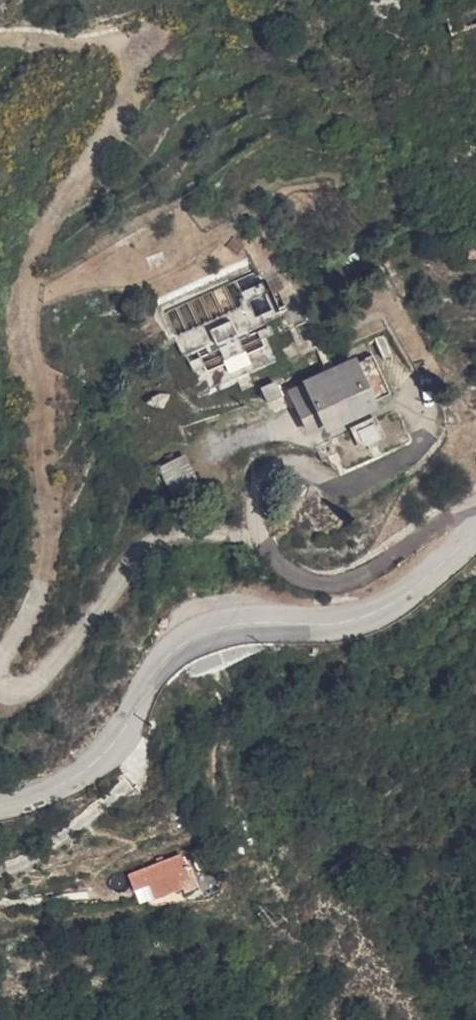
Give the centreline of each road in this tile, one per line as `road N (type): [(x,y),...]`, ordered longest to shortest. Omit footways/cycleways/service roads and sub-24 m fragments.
road 1 (track): [(0,653),(31,613),(44,556),(26,313),(40,231),(126,101),(129,66),(107,39),(0,37)]
road 2 (secondary): [(0,804),(65,784),(105,755),(163,658),(186,637),(248,624),(362,618),(413,590),(475,533)]
road 3 (track): [(266,544),(169,538),(133,557),(38,681),(12,692),(0,681)]

